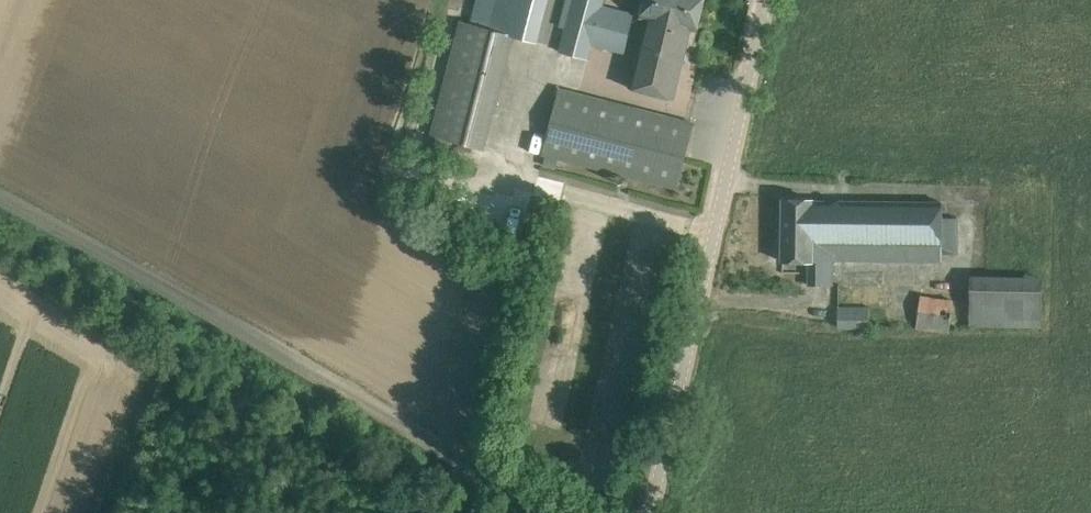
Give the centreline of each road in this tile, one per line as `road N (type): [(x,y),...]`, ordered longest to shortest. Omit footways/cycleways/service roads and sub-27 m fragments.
road 1 (unclassified): [(578,512),(0,186)]
road 2 (unclassified): [(656,512),(783,0)]

